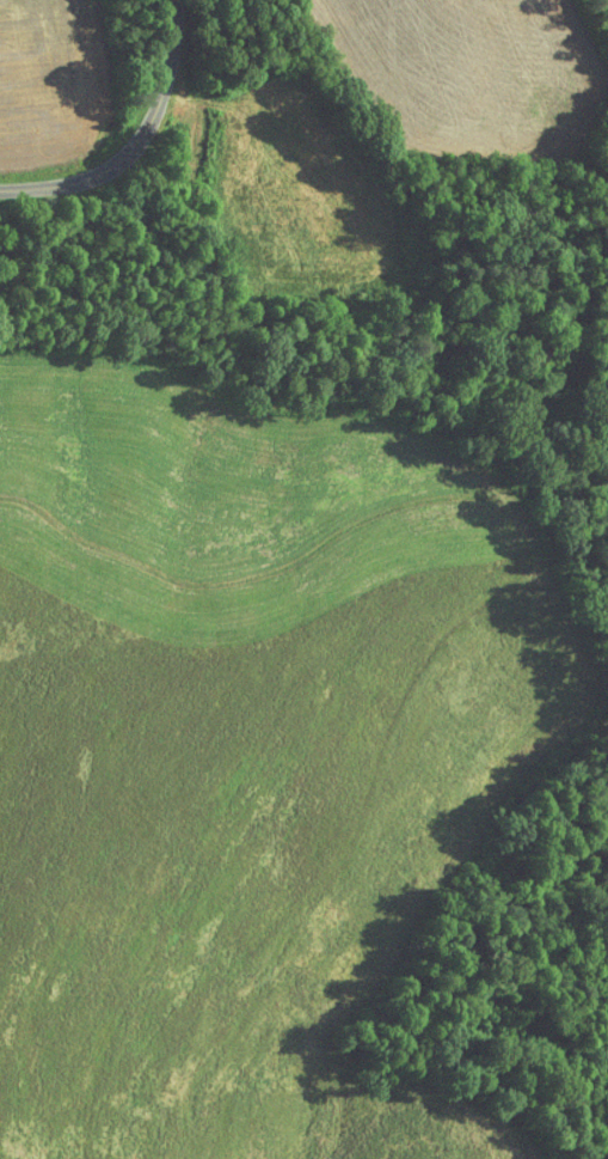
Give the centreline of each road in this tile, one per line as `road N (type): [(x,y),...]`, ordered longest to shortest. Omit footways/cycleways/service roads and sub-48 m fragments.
road 1 (residential): [(0,193),(60,187),(135,147),(167,84),(178,0)]

